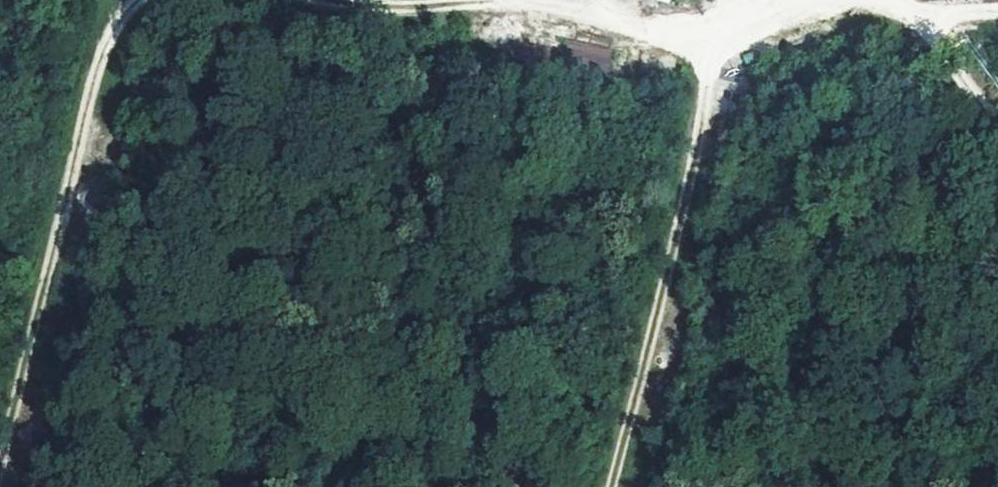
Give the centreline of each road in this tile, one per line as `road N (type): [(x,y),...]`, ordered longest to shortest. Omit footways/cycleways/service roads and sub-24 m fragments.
road 1 (track): [(370,0),(531,5),(704,25),(997,12)]
road 2 (track): [(0,475),(111,33),(142,0)]
road 3 (track): [(598,486),(704,25)]
road 4 (track): [(997,127),(909,0)]

